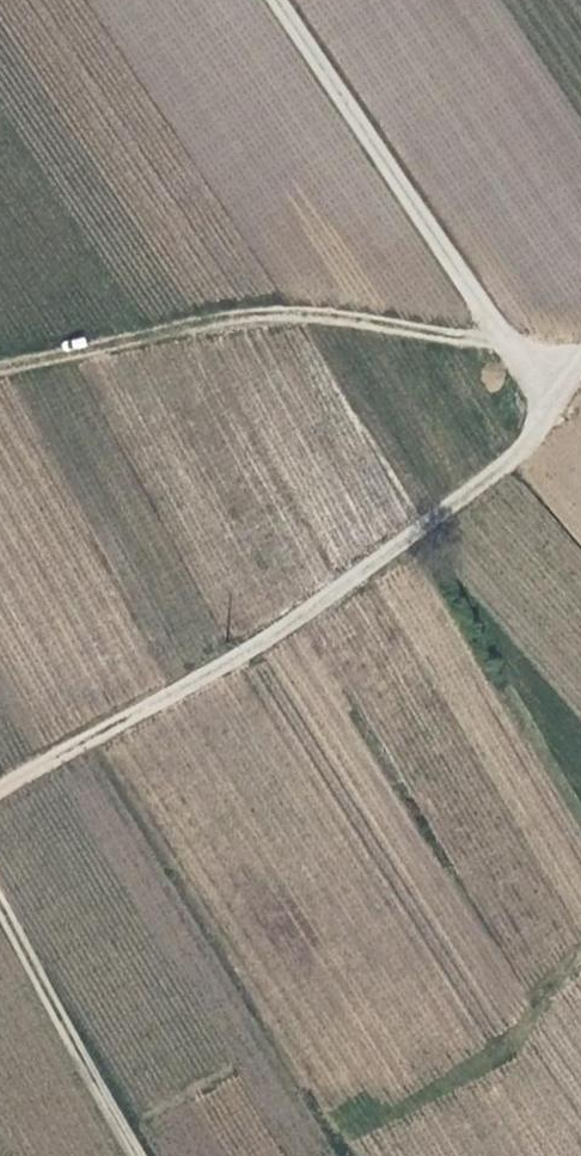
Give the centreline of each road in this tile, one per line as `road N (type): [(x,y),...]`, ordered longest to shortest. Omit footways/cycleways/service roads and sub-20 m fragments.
road 1 (track): [(580,360),(562,371),(547,414),(514,461),(257,641),(0,801)]
road 2 (track): [(501,335),(291,313),(0,365)]
road 3 (unclassified): [(562,371),(501,335),(278,0)]
road 4 (track): [(0,904),(146,1155)]

